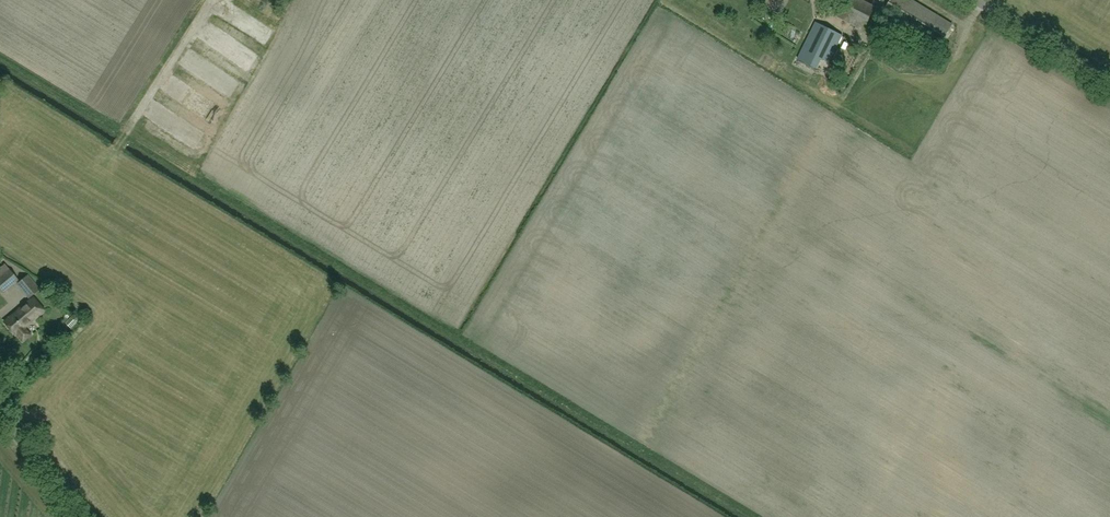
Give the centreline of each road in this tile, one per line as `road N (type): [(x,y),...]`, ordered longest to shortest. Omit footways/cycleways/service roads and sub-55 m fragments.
road 1 (unclassified): [(1109,81),(976,0)]
road 2 (tertiary): [(85,516),(0,418)]

